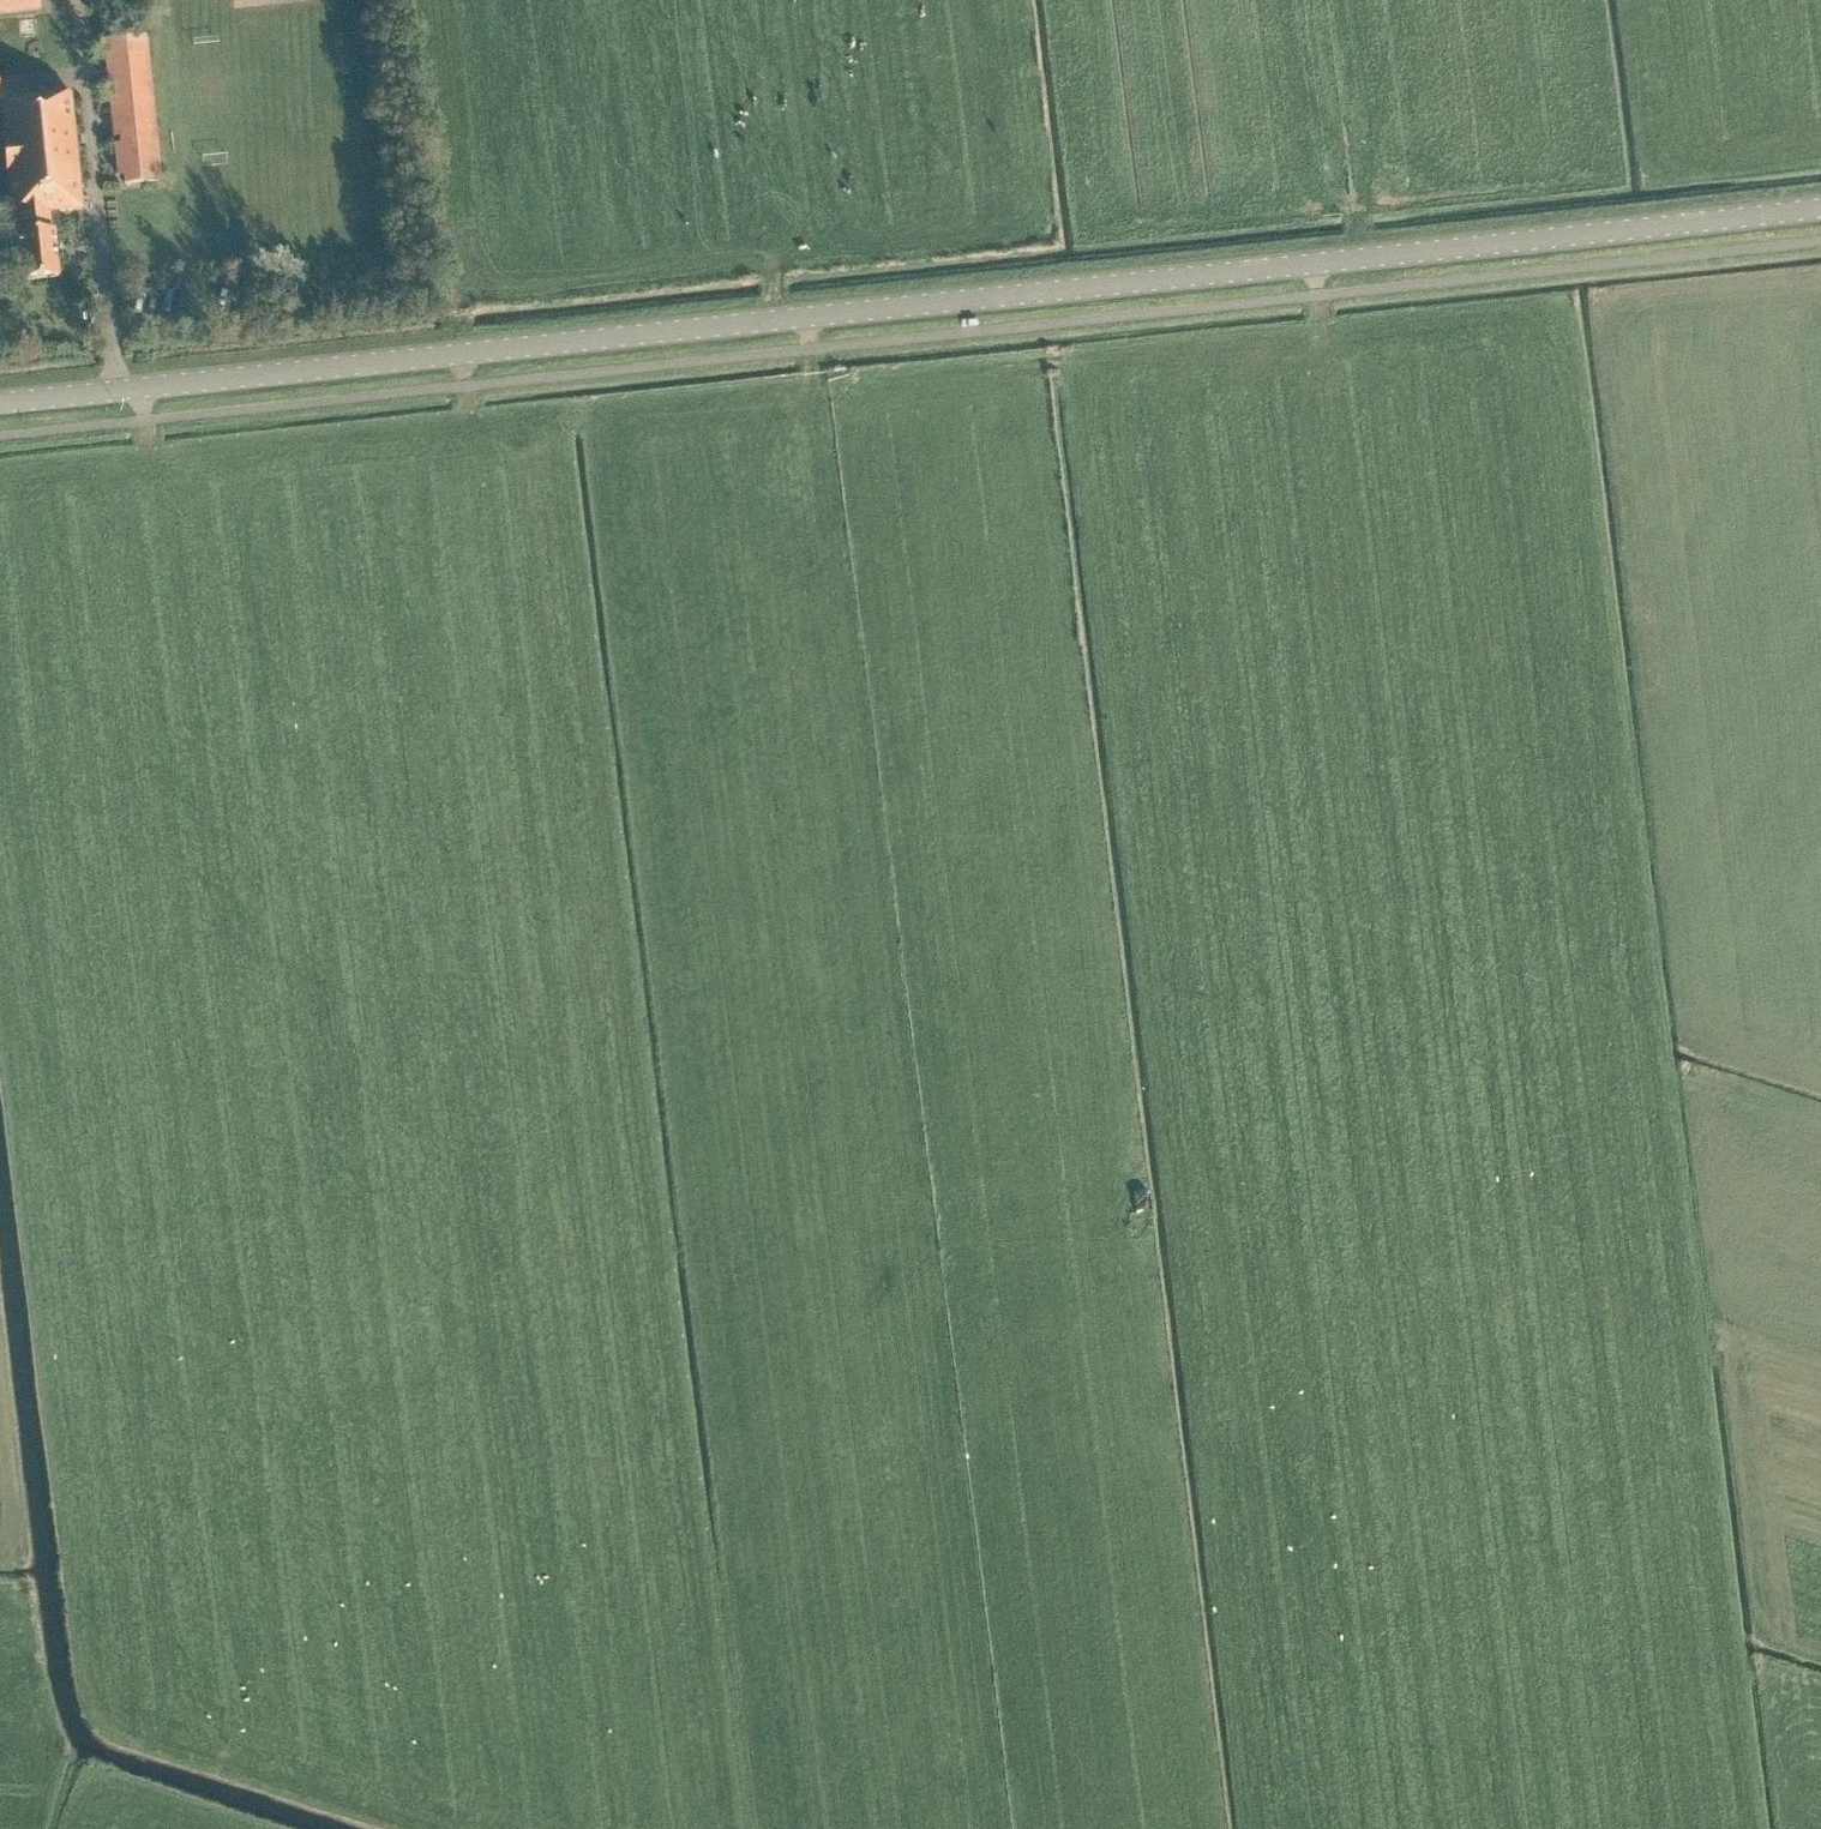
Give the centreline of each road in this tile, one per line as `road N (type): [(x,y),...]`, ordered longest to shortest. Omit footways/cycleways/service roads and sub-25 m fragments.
road 1 (tertiary): [(0,402),(1820,207)]

